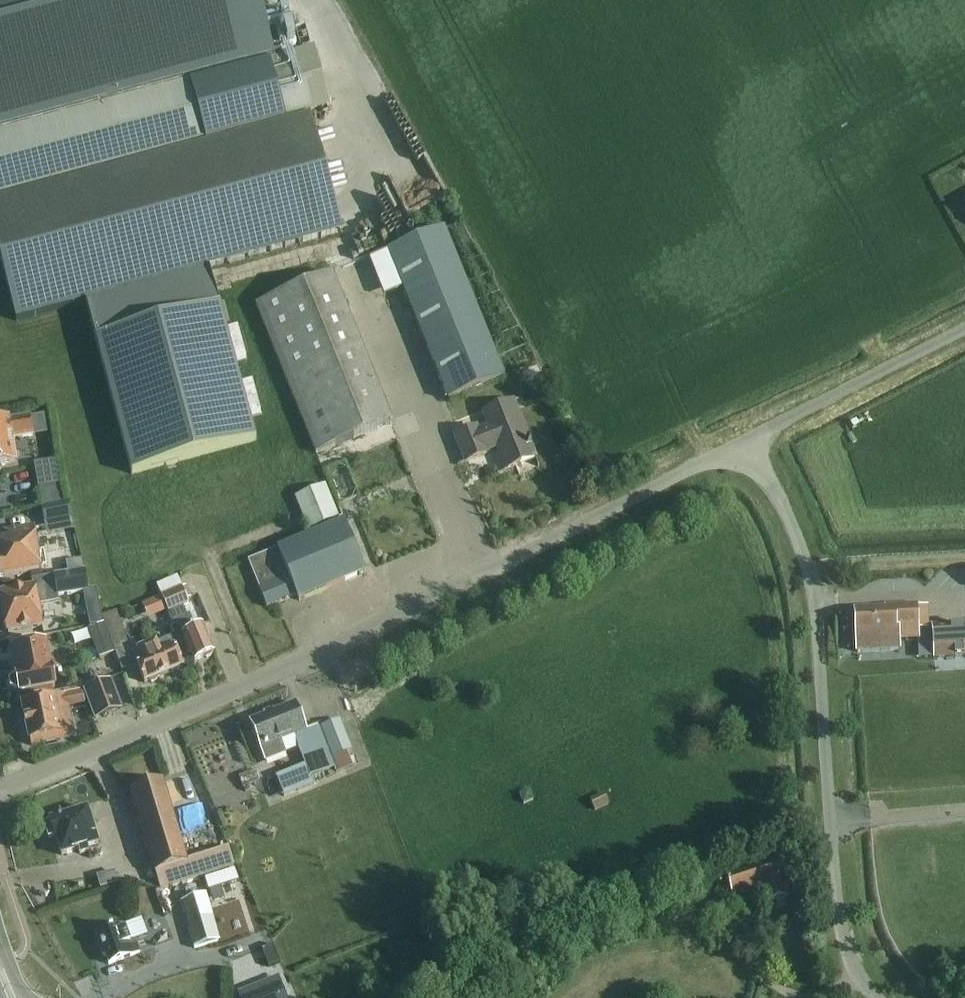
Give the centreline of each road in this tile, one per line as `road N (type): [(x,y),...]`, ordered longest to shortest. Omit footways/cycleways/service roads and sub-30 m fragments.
road 1 (unclassified): [(0,790),(310,658),(749,444)]
road 2 (unclassified): [(875,997),(856,979),(836,902),(820,601),(805,549),(749,444)]
road 3 (unclassified): [(749,444),(964,334)]

